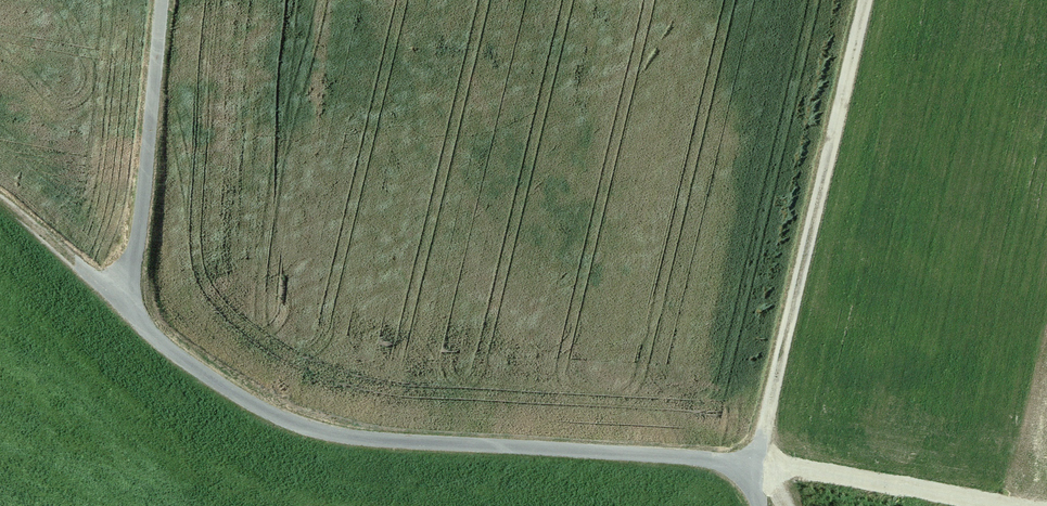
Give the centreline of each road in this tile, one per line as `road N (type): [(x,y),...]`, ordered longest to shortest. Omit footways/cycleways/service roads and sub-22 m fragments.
road 1 (track): [(753,464),(339,439),(226,390),(129,312)]
road 2 (track): [(862,0),(753,464)]
road 3 (track): [(159,0),(129,312)]
road 4 (track): [(753,464),(1010,505)]
road 5 (track): [(0,180),(129,312)]

